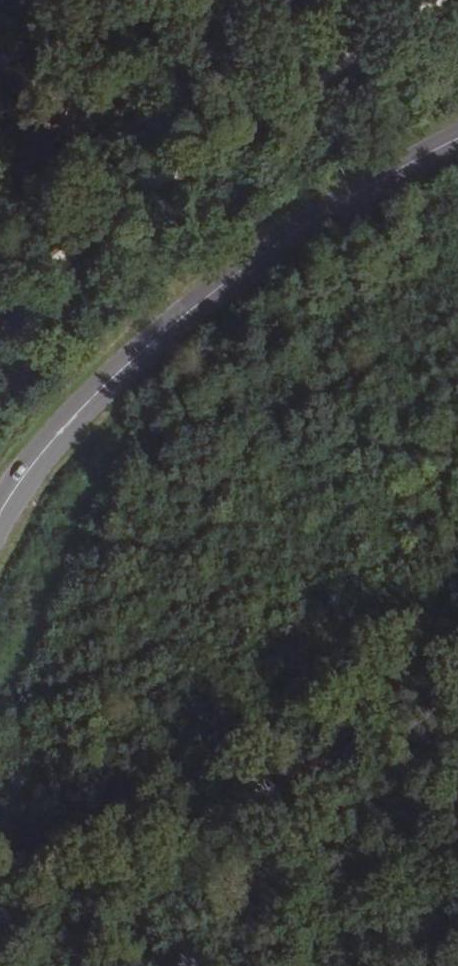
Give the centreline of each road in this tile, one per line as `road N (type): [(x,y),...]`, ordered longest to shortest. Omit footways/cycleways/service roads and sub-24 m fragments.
road 1 (tertiary): [(457,144),(342,200),(142,351),(66,426),(0,517)]

